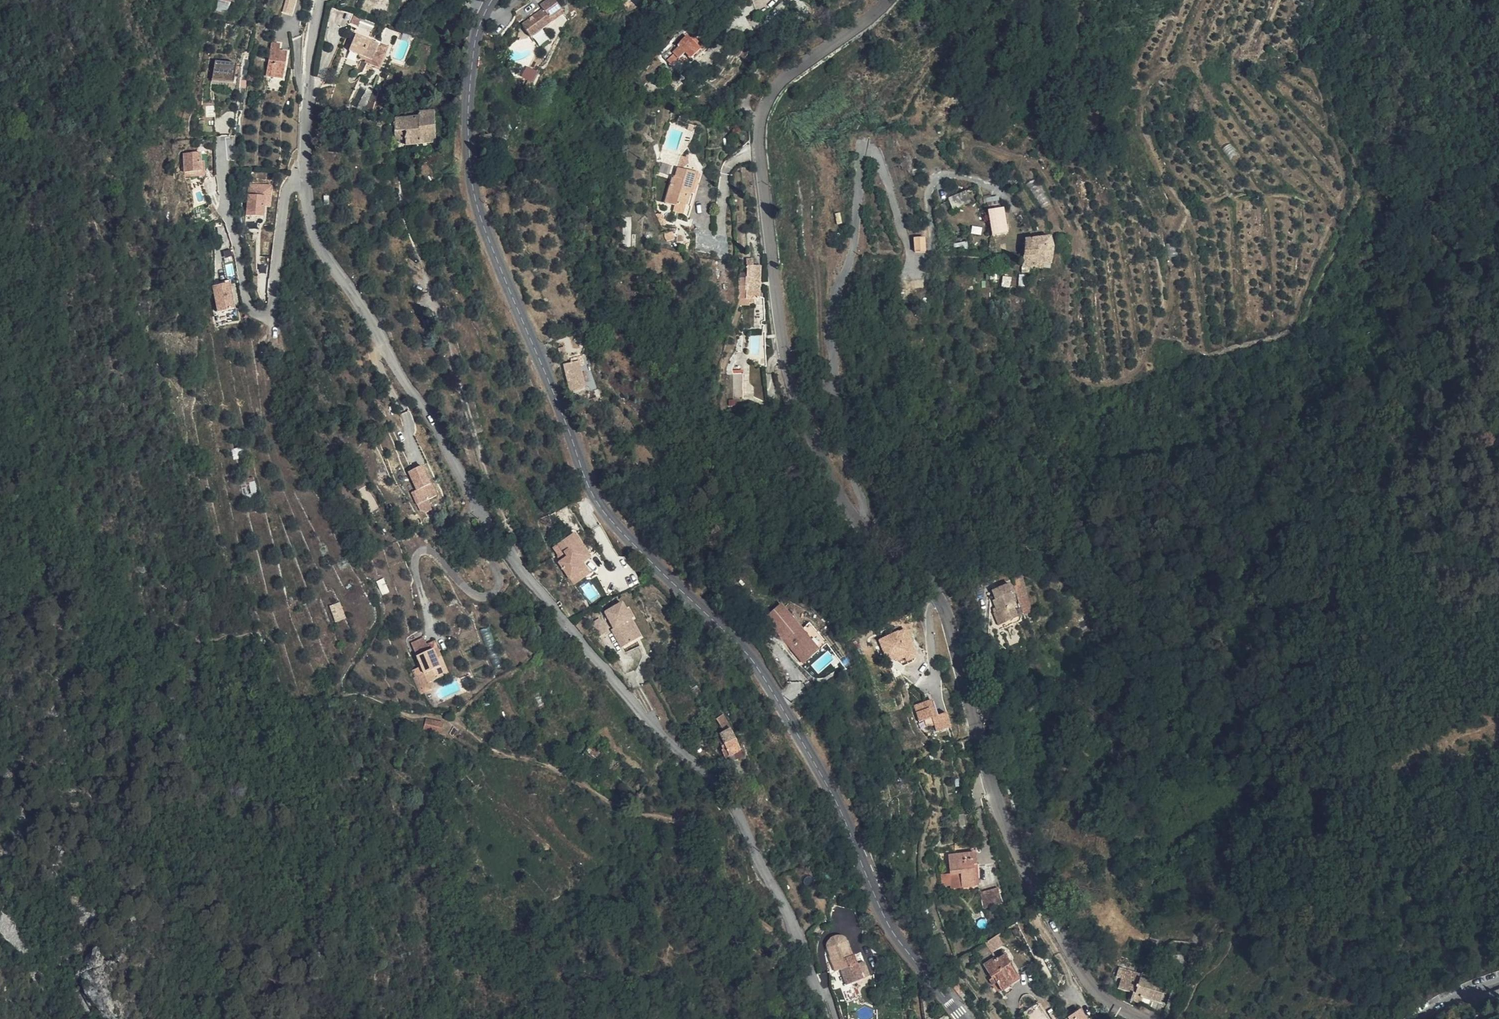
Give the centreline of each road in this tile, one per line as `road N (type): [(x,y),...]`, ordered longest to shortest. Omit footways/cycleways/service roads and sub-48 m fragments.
road 1 (tertiary): [(896,0),(878,26),(781,90),(762,127),(796,387),(841,499),(940,596),(1017,850),(1095,987),(1137,1018)]
road 2 (residential): [(826,1018),(784,906),(721,787),(622,691),(512,558),(314,231),(304,153),(320,0)]
road 3 (secondary): [(967,1018),(887,917),(823,773),(758,665),(643,559),(588,476),(476,188),(468,103),(492,0)]

